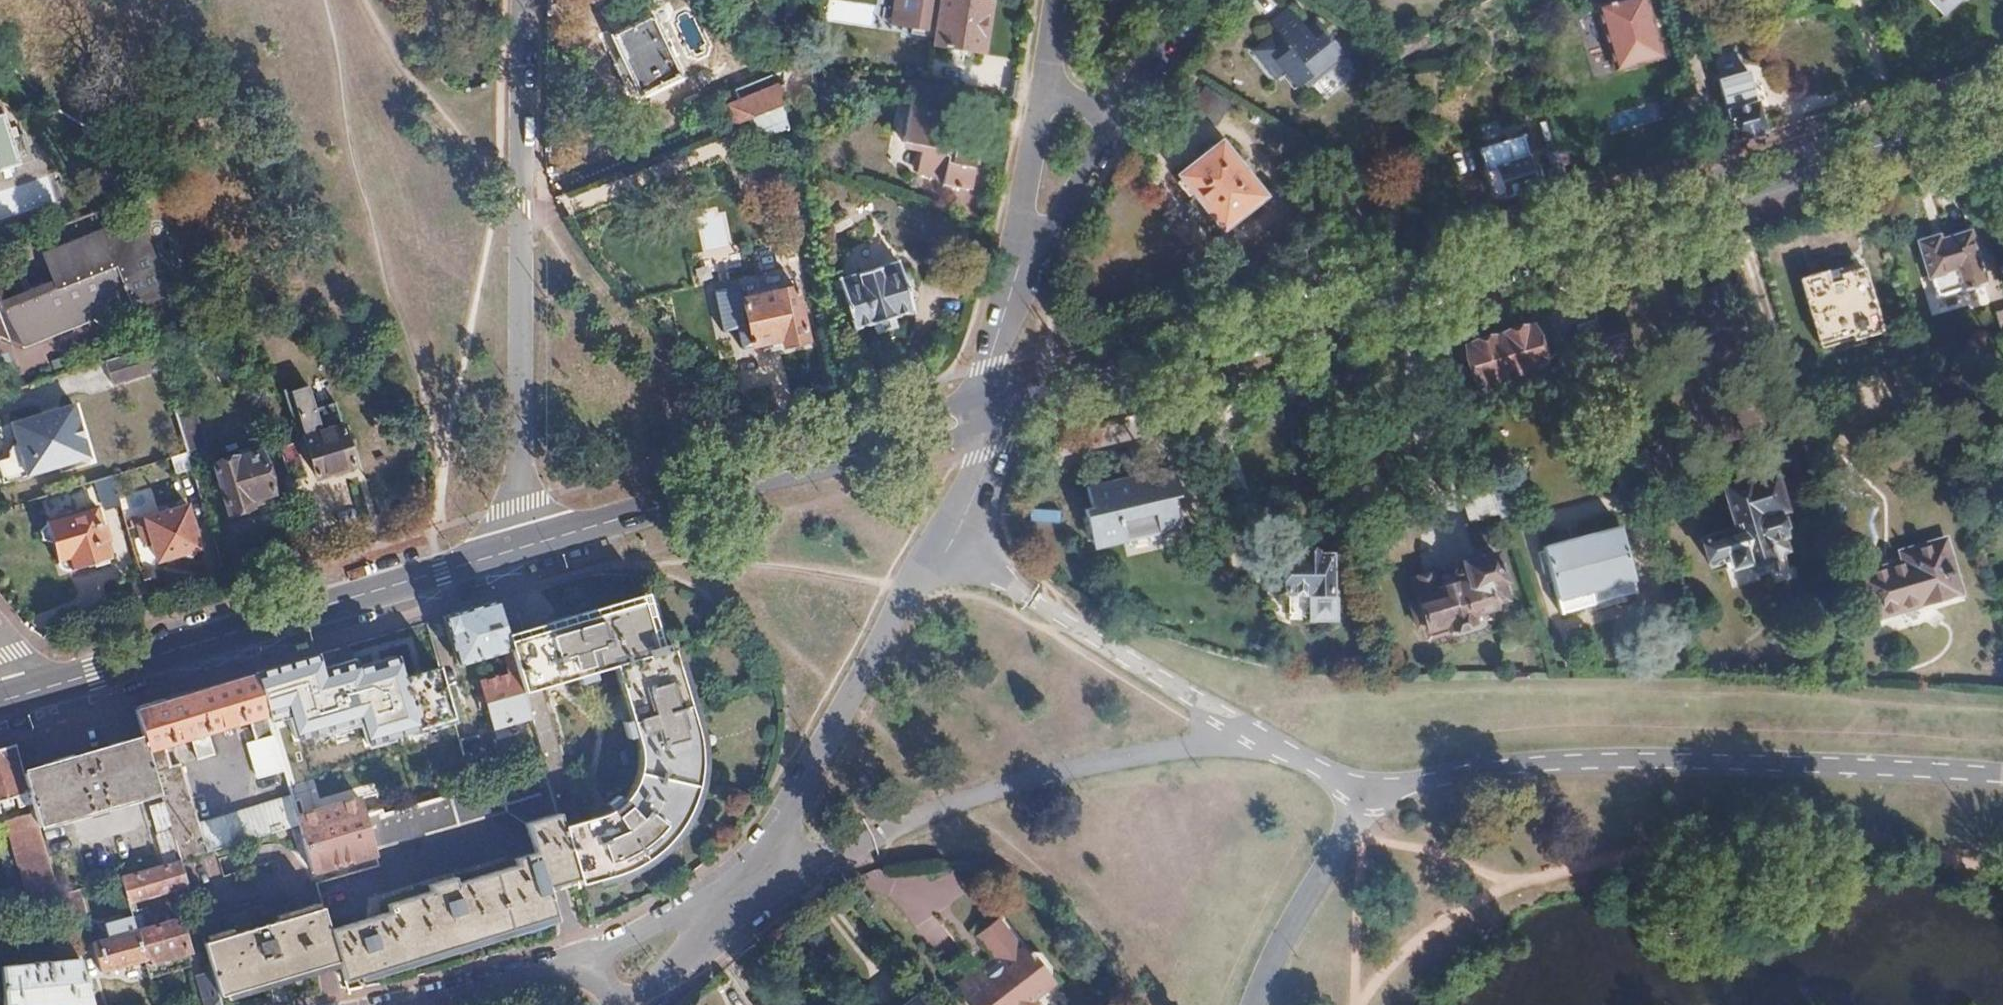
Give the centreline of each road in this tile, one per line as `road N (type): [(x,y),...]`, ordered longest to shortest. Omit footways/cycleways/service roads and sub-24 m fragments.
road 1 (primary): [(2002,105),(992,407)]
road 2 (residential): [(992,407),(989,456),(950,545),(731,897)]
road 3 (residential): [(523,0),(521,546)]
road 4 (primary): [(521,546),(44,689)]
road 5 (primary): [(992,407),(521,546)]
road 6 (residential): [(1048,80),(1010,300)]
road 7 (residential): [(1010,300),(1121,110)]
road 8 (residential): [(397,1004),(588,959)]
road 9 (residential): [(731,897),(588,959)]
road 10 (residential): [(731,897),(642,1004)]
road 11 (residential): [(1121,110),(1191,0)]

